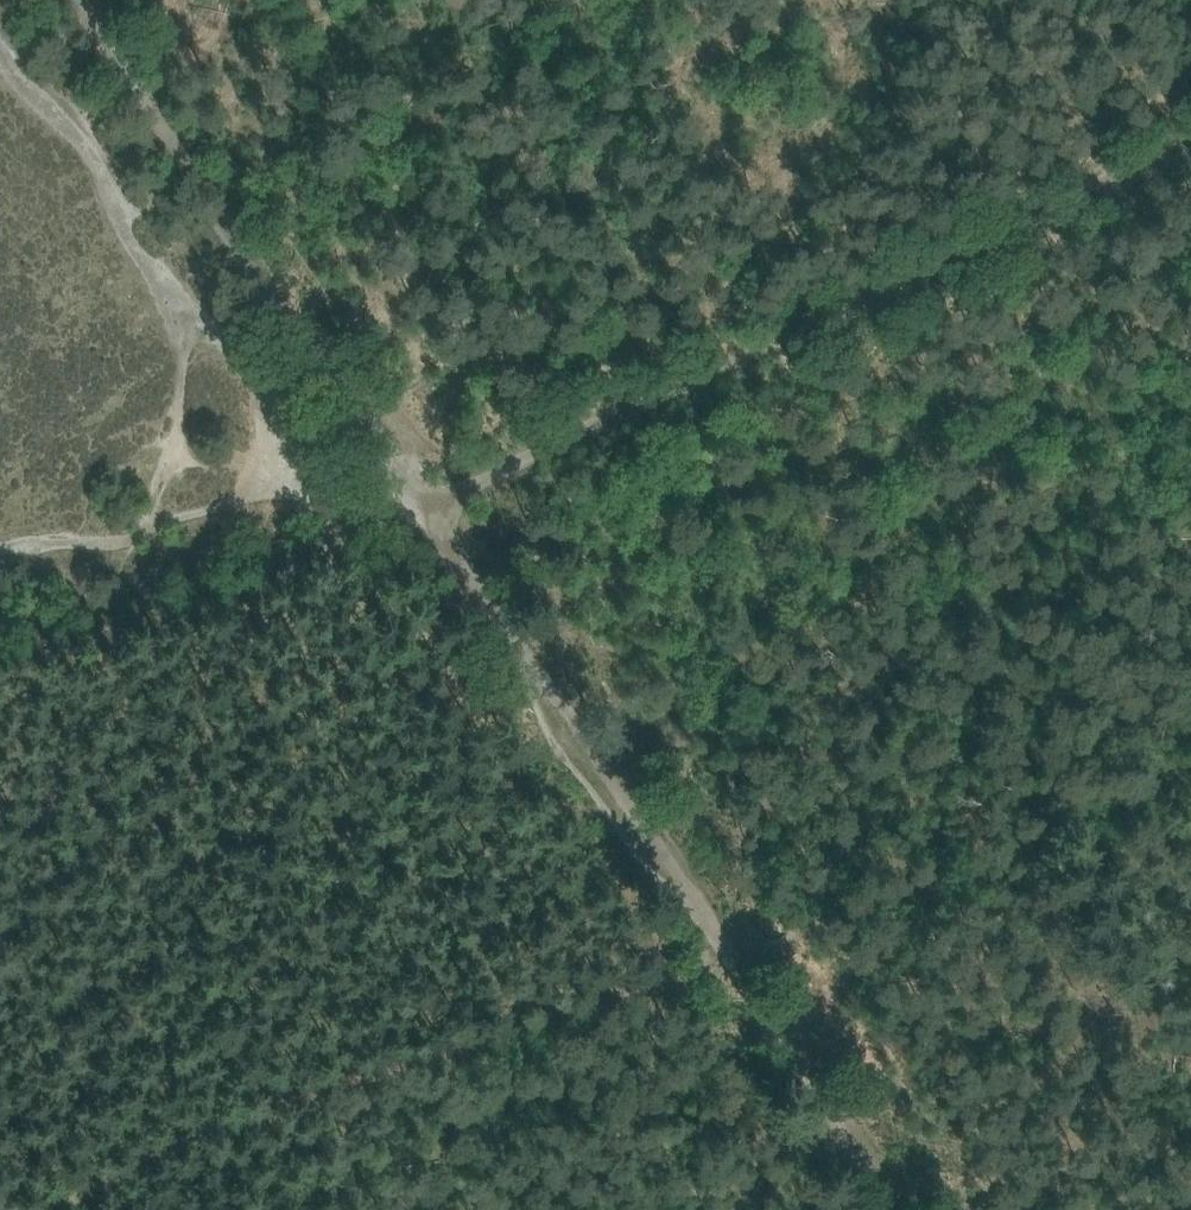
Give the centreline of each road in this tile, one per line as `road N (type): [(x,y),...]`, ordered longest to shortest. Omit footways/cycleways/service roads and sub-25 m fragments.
road 1 (track): [(429,500),(1190,138)]
road 2 (track): [(112,1209),(221,1153),(493,1048),(742,966)]
road 3 (track): [(429,500),(84,0)]
road 4 (track): [(742,966),(429,500)]
road 5 (track): [(742,966),(1190,760)]
road 6 (track): [(429,500),(203,577),(0,632)]
road 7 (track): [(900,1209),(742,966)]

